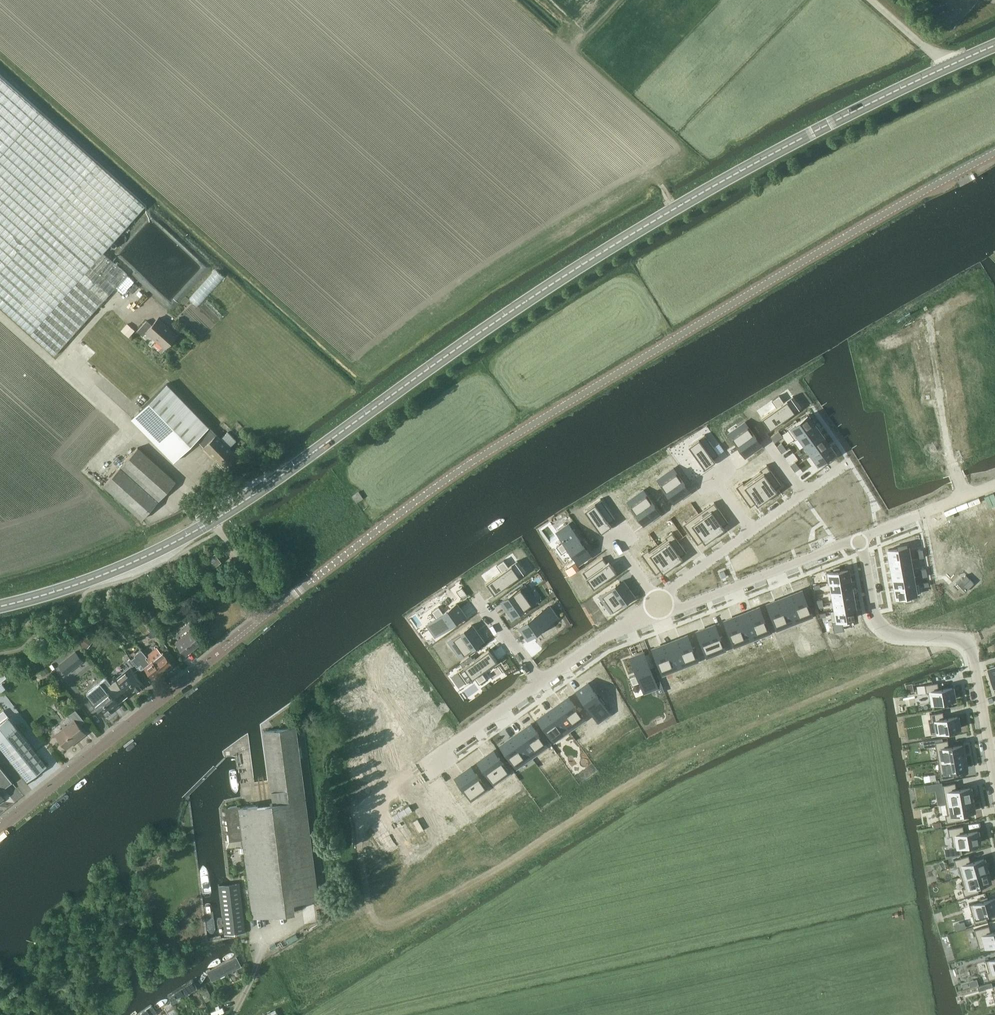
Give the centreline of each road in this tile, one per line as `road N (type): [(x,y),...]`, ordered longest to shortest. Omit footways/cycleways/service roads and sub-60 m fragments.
road 1 (secondary): [(211,521),(609,248),(821,128),(994,46)]
road 2 (tertiary): [(278,608),(549,411),(994,153)]
road 3 (tertiary): [(0,828),(278,608)]
road 4 (residential): [(859,539),(881,627),(895,636),(954,638),(971,650),(994,776)]
road 5 (secondary): [(0,606),(111,572),(211,521)]
road 6 (residential): [(859,539),(651,616)]
road 7 (residential): [(923,322),(964,497)]
road 8 (residential): [(539,683),(425,764)]
road 9 (residential): [(651,616),(604,637),(539,683)]
road 10 (residential): [(655,600),(753,528)]
road 11 (residential): [(470,585),(539,683)]

